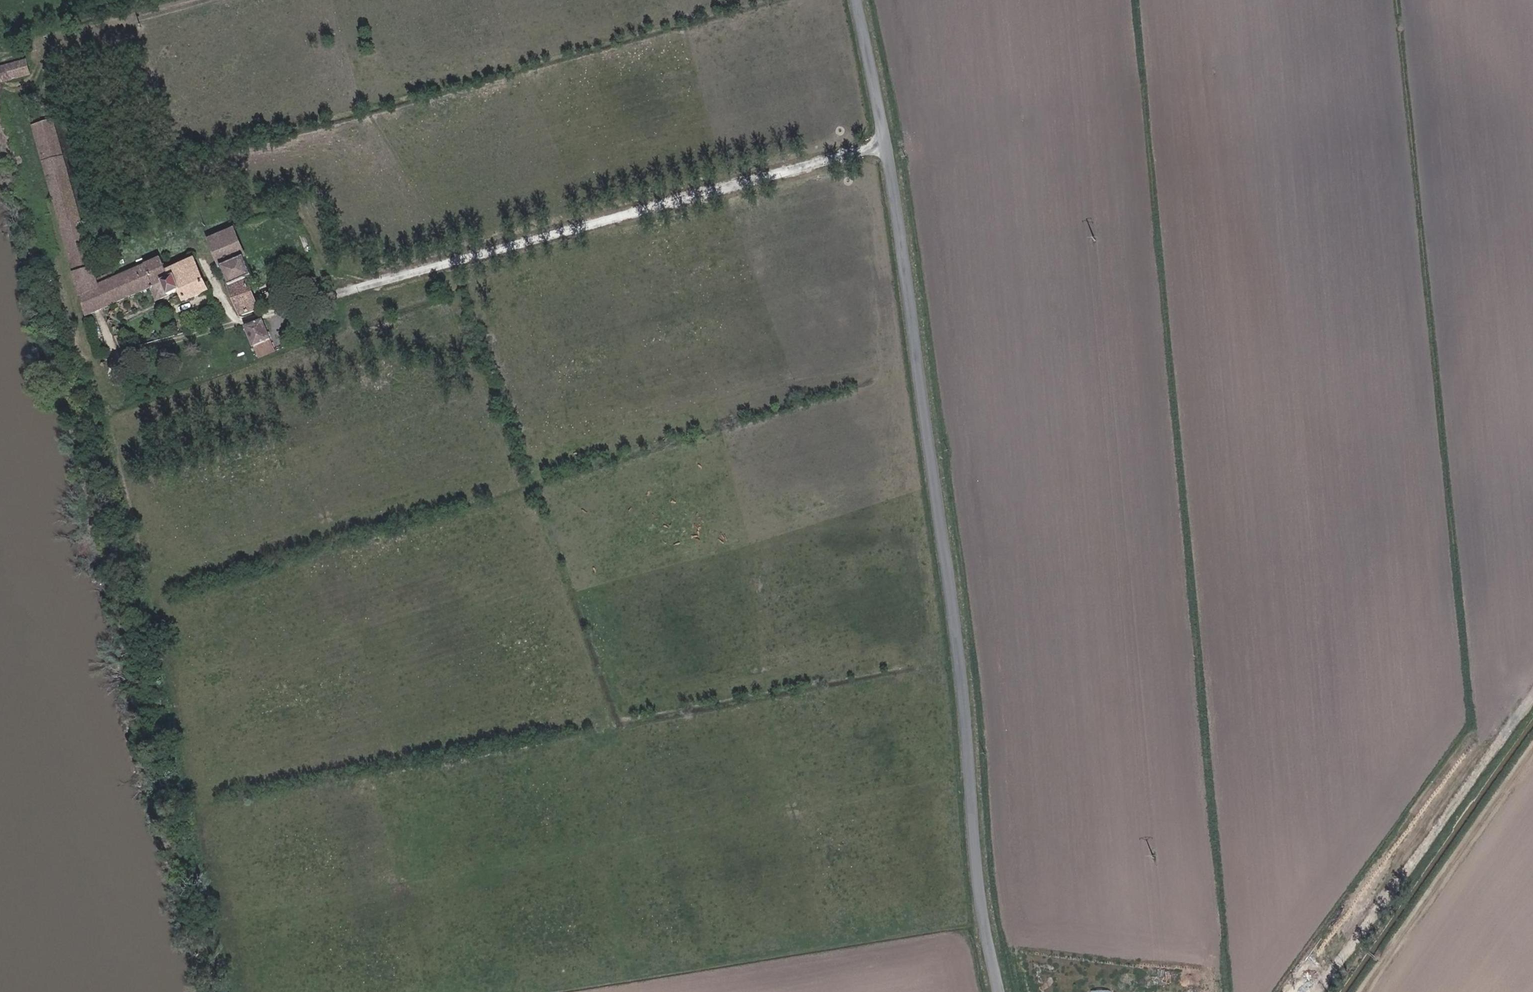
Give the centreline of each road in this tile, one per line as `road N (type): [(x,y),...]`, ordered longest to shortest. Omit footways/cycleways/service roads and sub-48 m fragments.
road 1 (tertiary): [(858,0),(901,223),(964,685),(985,922),(1001,991)]
road 2 (track): [(343,289),(888,145)]

